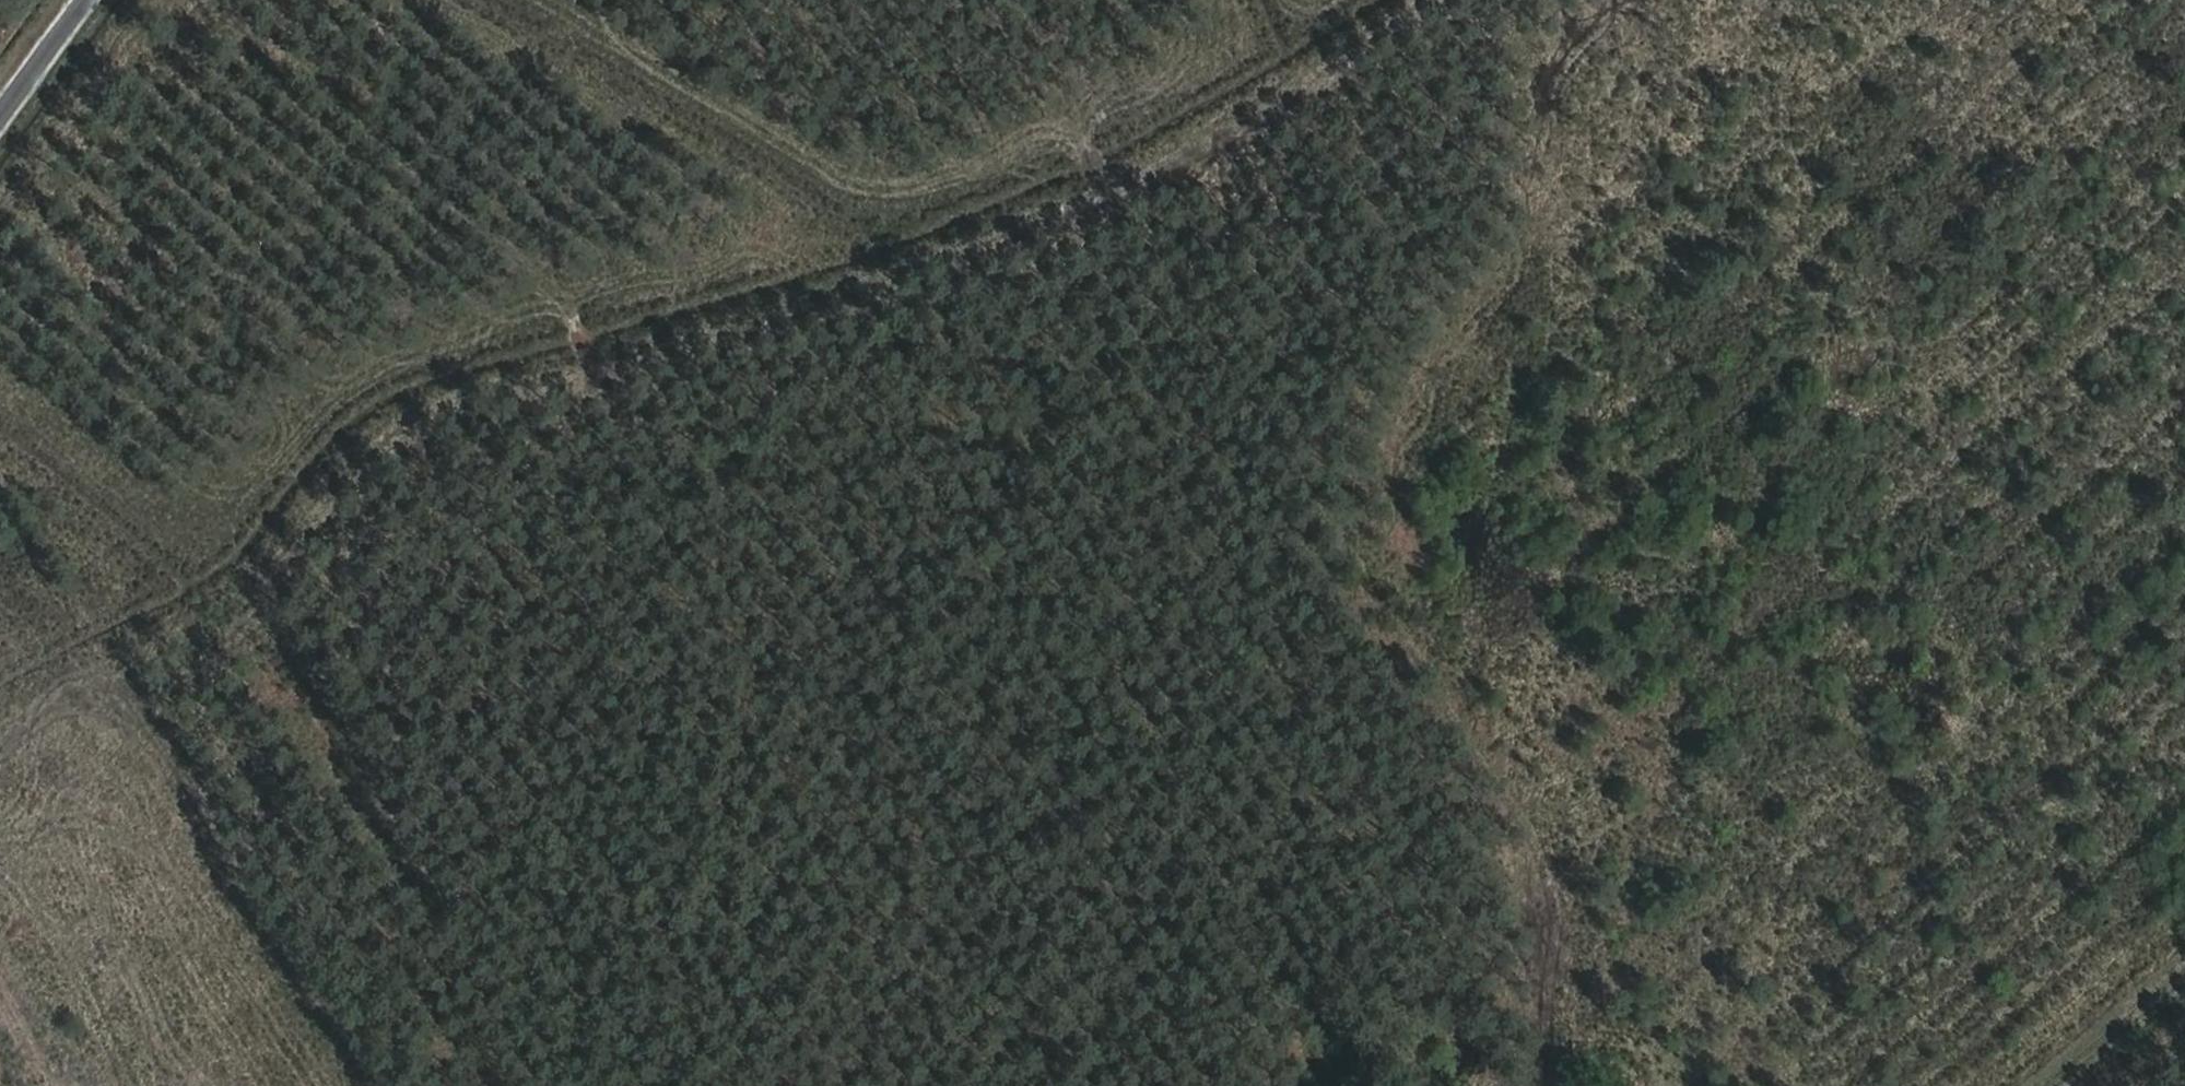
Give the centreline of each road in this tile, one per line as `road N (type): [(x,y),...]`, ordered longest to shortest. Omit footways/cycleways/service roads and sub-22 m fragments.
road 1 (track): [(2031,1085),(2184,958)]
road 2 (unclassified): [(100,0),(0,139)]

